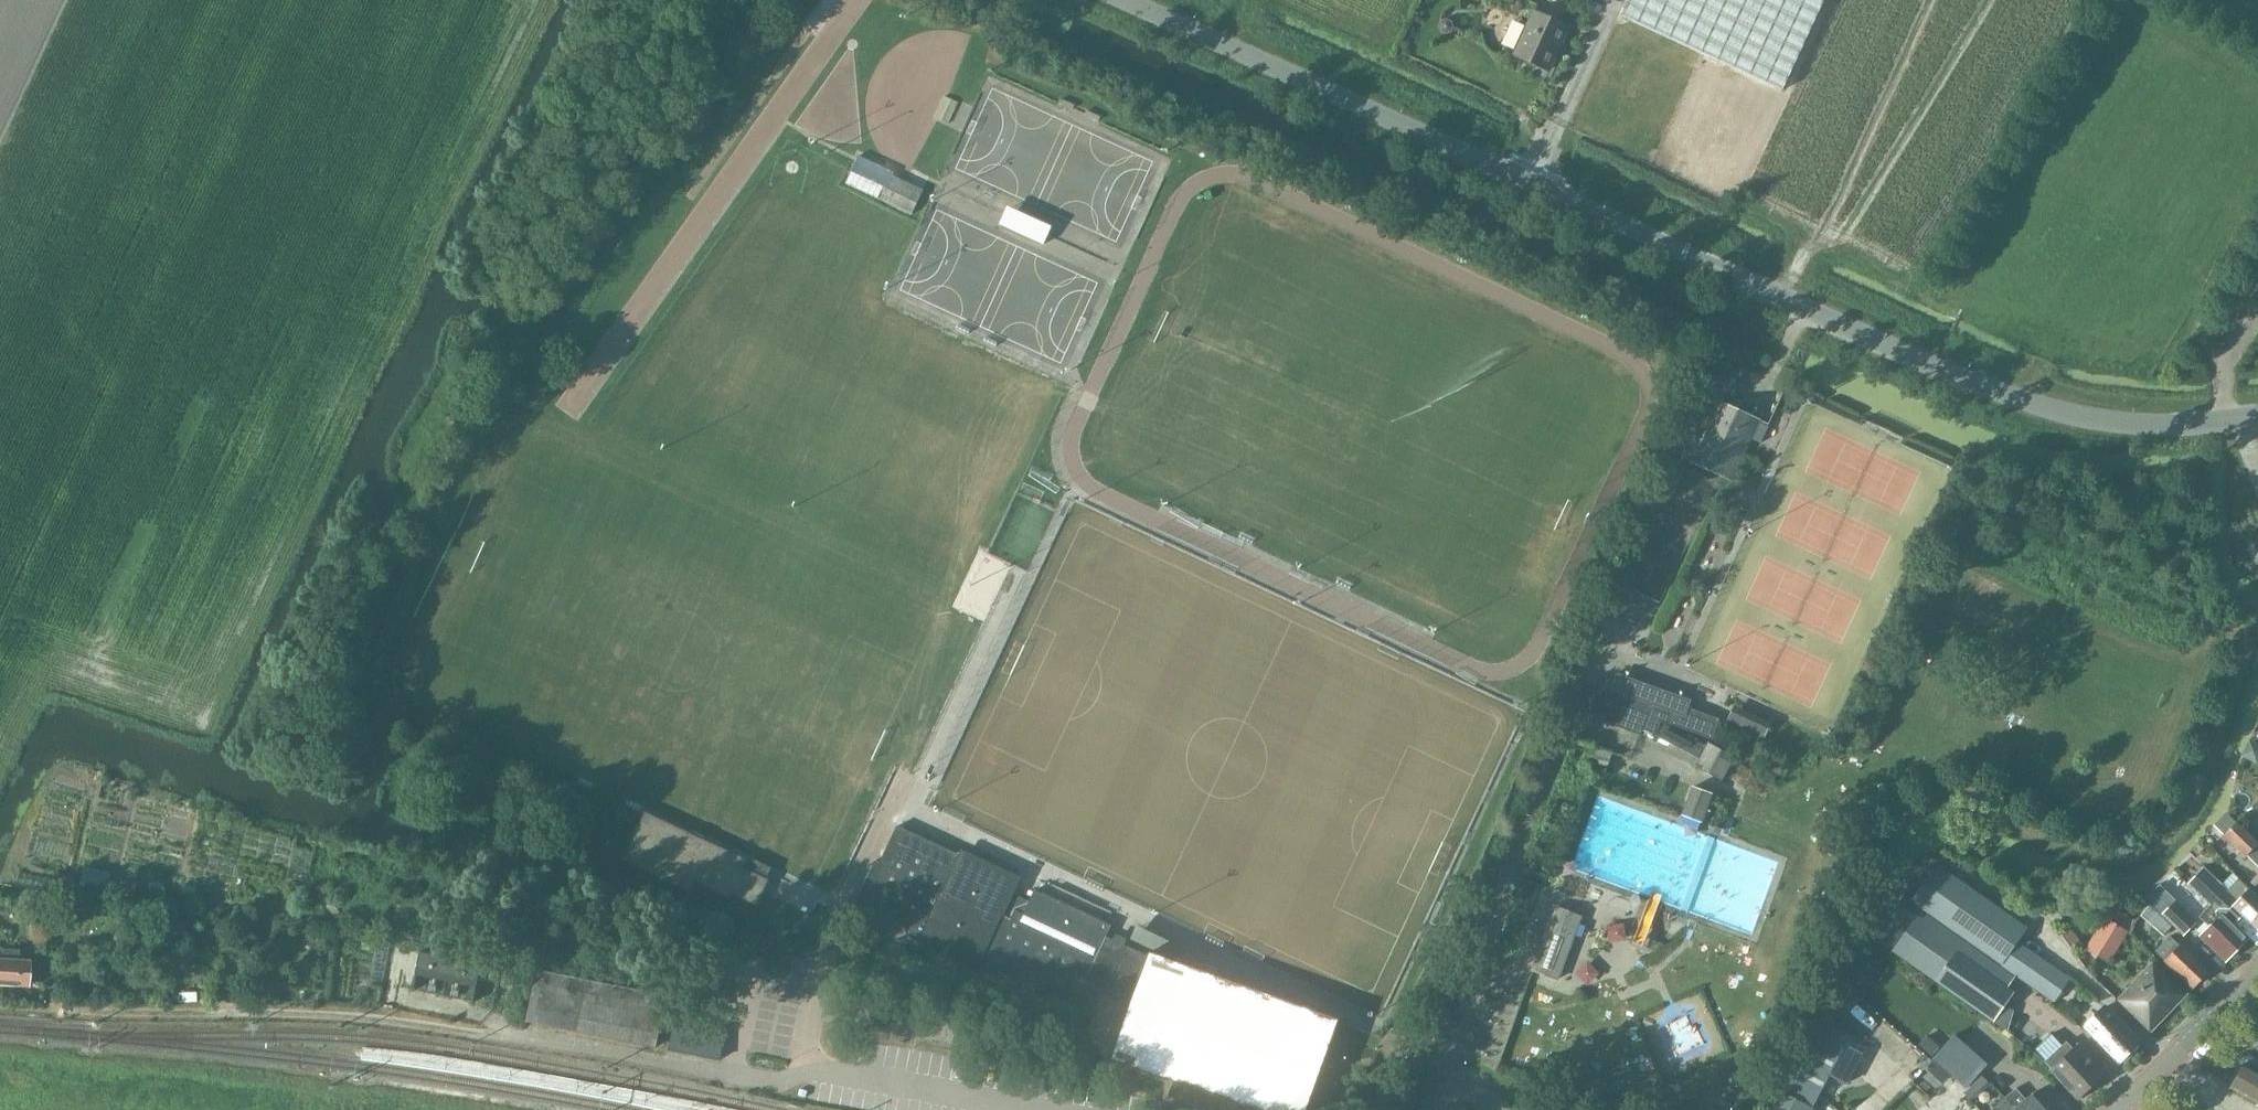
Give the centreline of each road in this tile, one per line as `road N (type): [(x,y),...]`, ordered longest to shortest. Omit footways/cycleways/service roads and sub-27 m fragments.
road 1 (unclassified): [(2257,417),(2214,425),(2106,418),(2059,413),(2006,394),(1132,0)]
road 2 (track): [(33,1011),(308,1014),(485,1032)]
road 3 (tertiary): [(2117,1109),(2257,972)]

